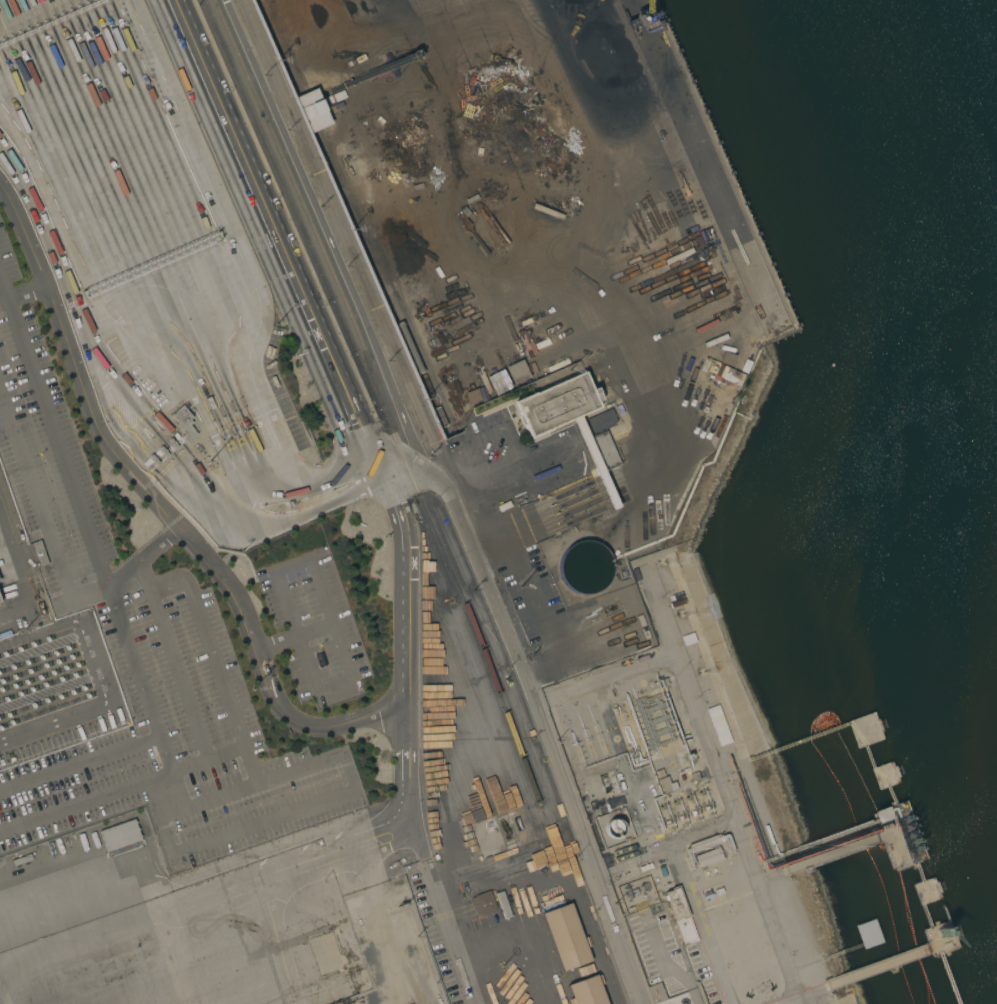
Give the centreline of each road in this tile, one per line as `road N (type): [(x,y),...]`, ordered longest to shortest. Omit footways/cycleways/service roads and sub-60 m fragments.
road 1 (residential): [(174,0),(403,523),(410,823),(468,1003)]
road 2 (residential): [(409,705),(327,730),(288,718),(238,601),(113,447),(79,376),(33,240),(0,179)]
road 3 (residential): [(638,1003),(454,515),(435,481),(387,473)]

